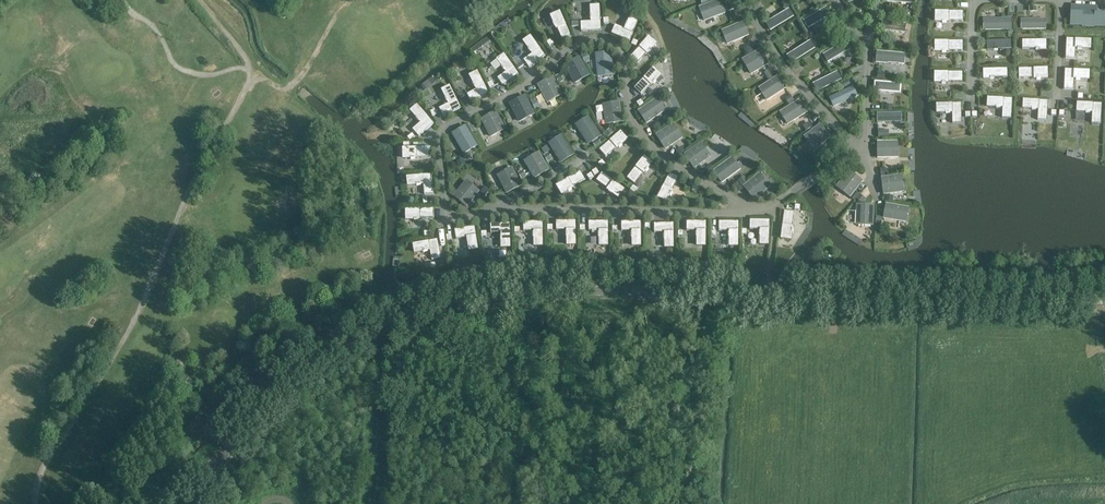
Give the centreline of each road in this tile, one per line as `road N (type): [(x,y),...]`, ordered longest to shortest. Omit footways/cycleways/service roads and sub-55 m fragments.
road 1 (tertiary): [(184,503),(341,349),(472,299),(556,290),(1014,305),(1104,299)]
road 2 (track): [(249,83),(290,86),(335,18)]

